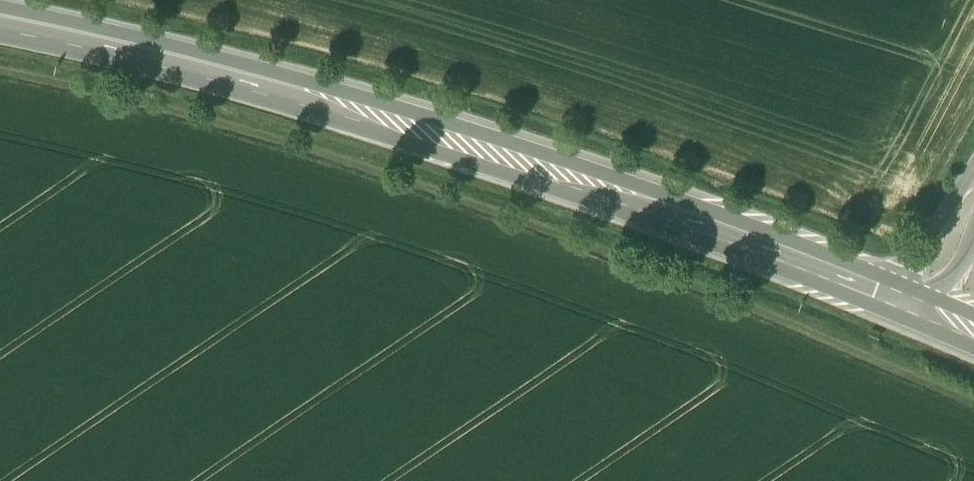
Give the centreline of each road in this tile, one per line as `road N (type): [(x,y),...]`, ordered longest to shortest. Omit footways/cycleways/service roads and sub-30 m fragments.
road 1 (track): [(973,413),(611,262),(129,104),(0,75)]
road 2 (primary): [(914,313),(603,198),(343,113),(0,26)]

